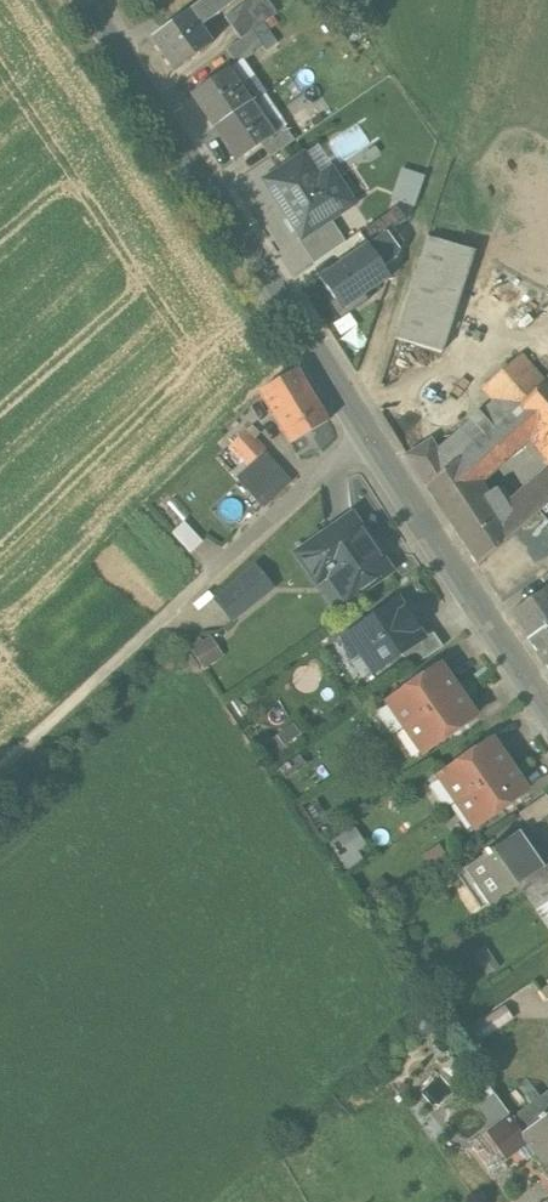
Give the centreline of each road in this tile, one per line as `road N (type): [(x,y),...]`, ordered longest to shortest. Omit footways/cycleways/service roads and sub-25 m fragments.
road 1 (secondary): [(547,699),(81,0)]
road 2 (track): [(0,772),(367,428)]
road 3 (track): [(442,164),(364,423)]

